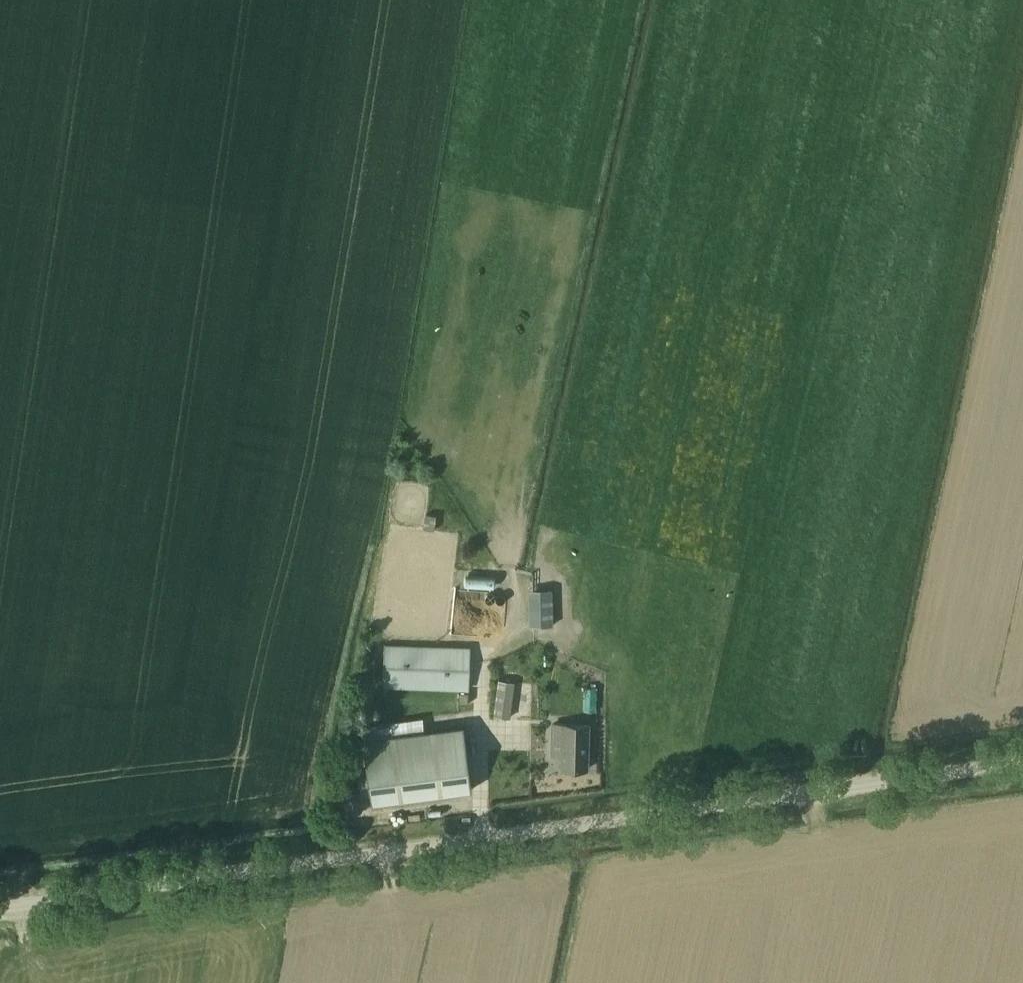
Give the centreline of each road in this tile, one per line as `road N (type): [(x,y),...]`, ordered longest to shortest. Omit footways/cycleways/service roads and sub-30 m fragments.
road 1 (unclassified): [(0,907),(1022,762)]

